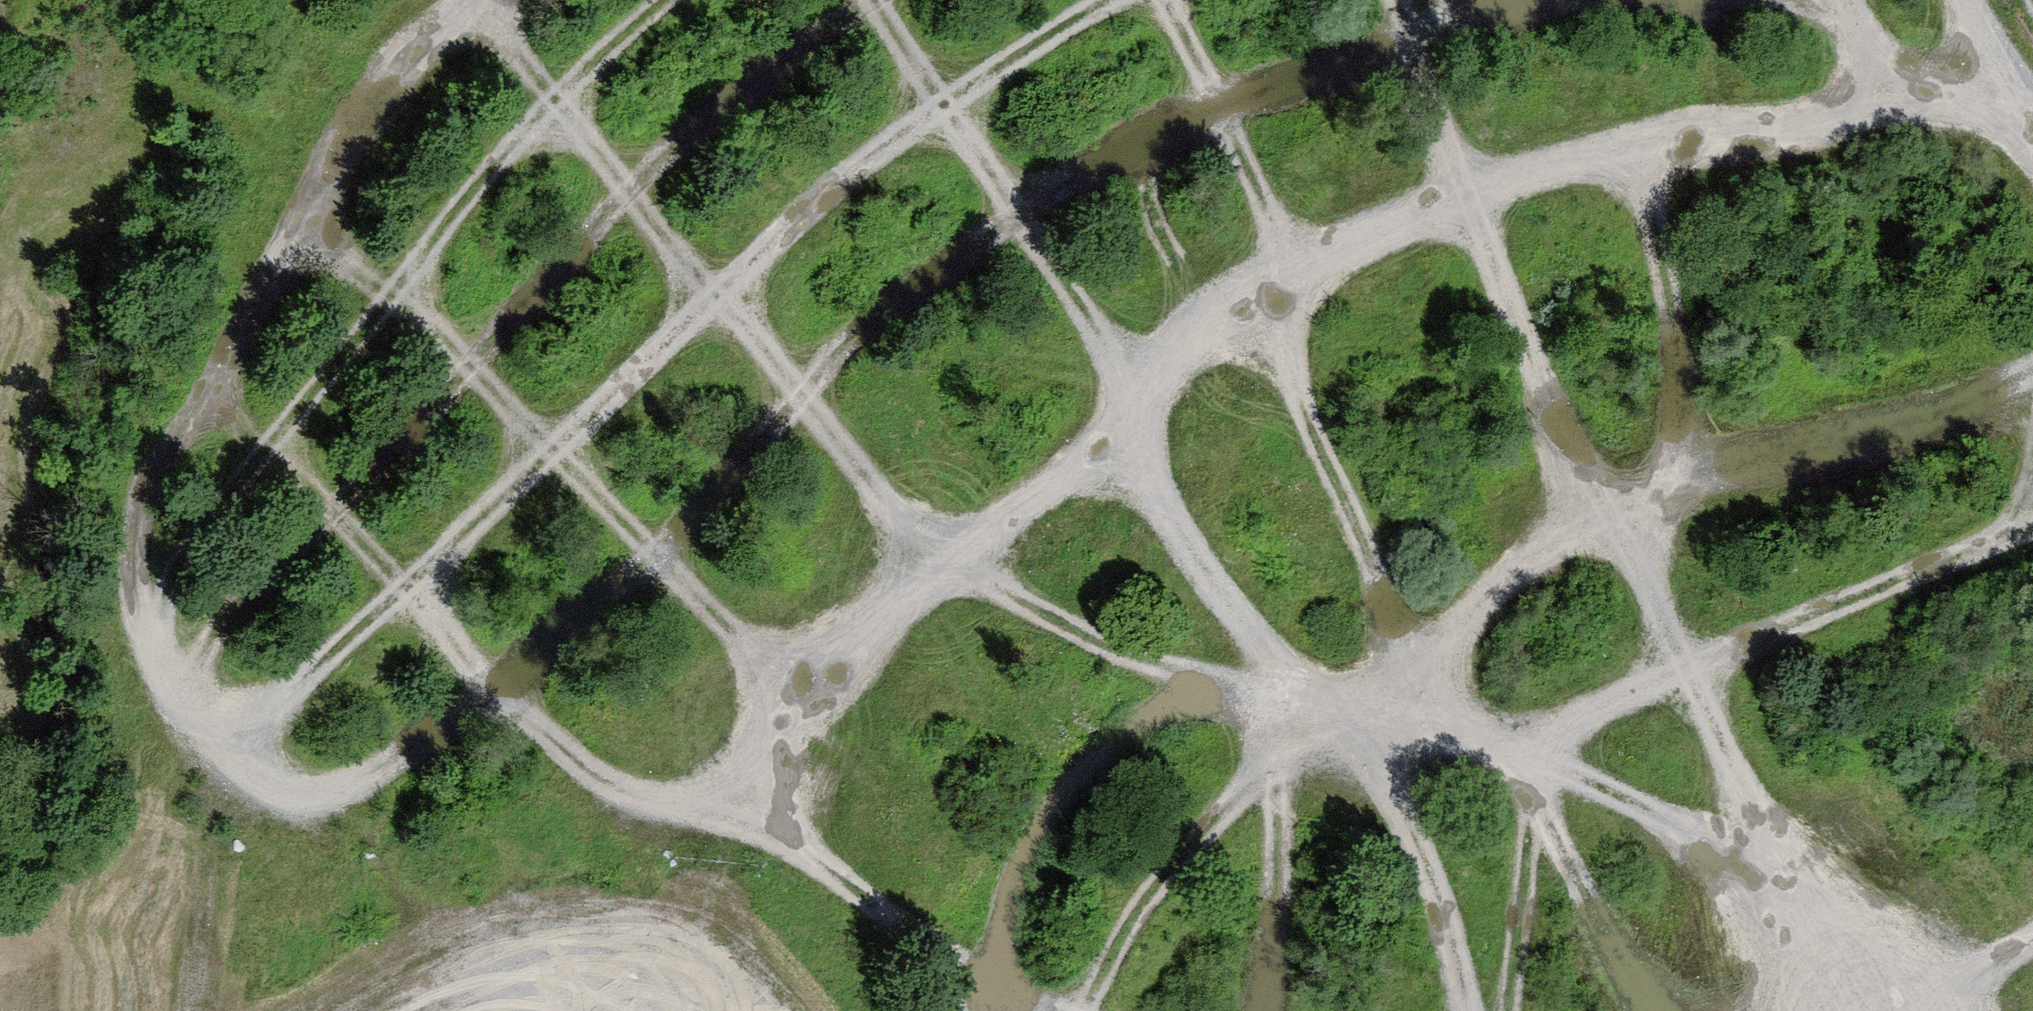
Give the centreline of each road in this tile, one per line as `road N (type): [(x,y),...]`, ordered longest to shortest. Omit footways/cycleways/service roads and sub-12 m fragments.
road 1 (track): [(2032,526),(1526,738),(1396,701),(1297,710),(1137,658),(951,558),(800,399),(479,6)]
road 2 (track): [(2009,78),(1801,135),(1636,149),(1467,183),(1304,268),(1135,396),(801,697),(727,832),(704,905)]
road 3 (track): [(331,814),(652,552),(846,343),(928,275),(1025,211),(1216,107),(1409,29),(1512,0)]
road 4 (track): [(411,915),(366,844),(331,814),(214,758),(828,195),(941,106),(1115,0)]
road 5 (track): [(1907,1010),(1787,860),(1592,507),(1397,0)]
road 6 (track): [(485,0),(416,67),(307,208),(217,382),(157,475),(141,518),(139,608),(152,649),(214,758),(198,1010)]
road 7 (track): [(874,0),(941,106),(1025,211),(1135,396),(1297,710),(1262,1010)]
road 8 (track): [(271,444),(496,684),(609,787),(780,849),(933,945),(1069,1010)]
road 9 (track): [(869,0),(788,49),(628,190),(331,513),(237,600),(180,694)]
road 10 (track): [(666,0),(556,100),(455,211),(208,525),(175,580),(152,649)]
road 11 (track): [(1396,701),(1524,556),(1592,507),(1935,409),(2032,358)]
road 12 (track): [(1242,315),(1351,514),(1470,1010)]
road 13 (track): [(307,208),(801,697)]
road 14 (track): [(990,1010),(1042,874),(1104,764),(1159,711),(1230,687)]
road 15 (track): [(1636,149),(1678,317),(1674,478)]
road 16 (track): [(1084,1010),(1121,933),(1165,869),(1221,812),(1292,760)]
road 17 (track): [(1649,1010),(1533,800),(1526,738)]
road 18 (track): [(1304,268),(1165,0)]
road 19 (track): [(1533,800),(1512,1010)]
road 20 (track): [(1708,0),(1720,46),(1723,144)]
road 21 (track): [(2032,119),(1964,0)]
road 22 (track): [(1931,1010),(2032,938)]
road 23 (track): [(1883,118),(1848,0)]

